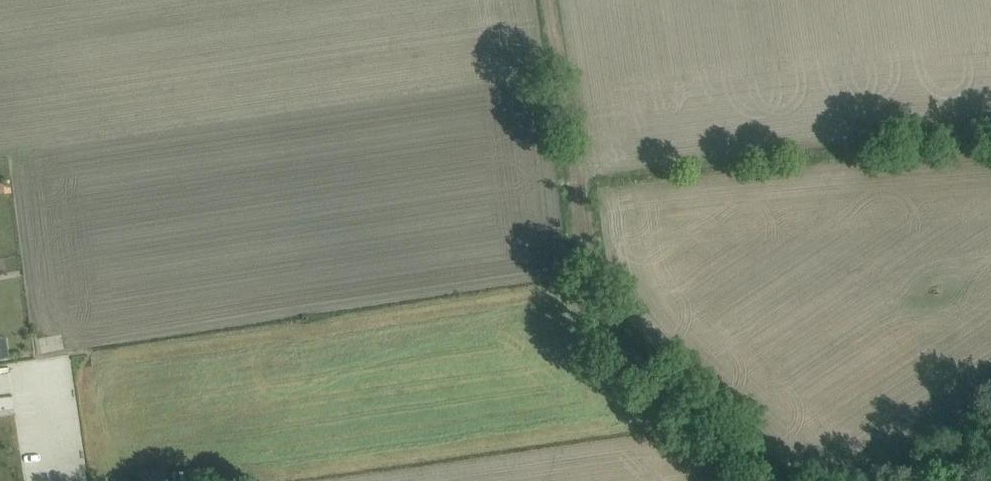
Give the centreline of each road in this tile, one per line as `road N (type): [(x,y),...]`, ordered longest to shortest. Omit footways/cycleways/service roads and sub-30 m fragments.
road 1 (track): [(760,480),(597,331),(548,0)]

